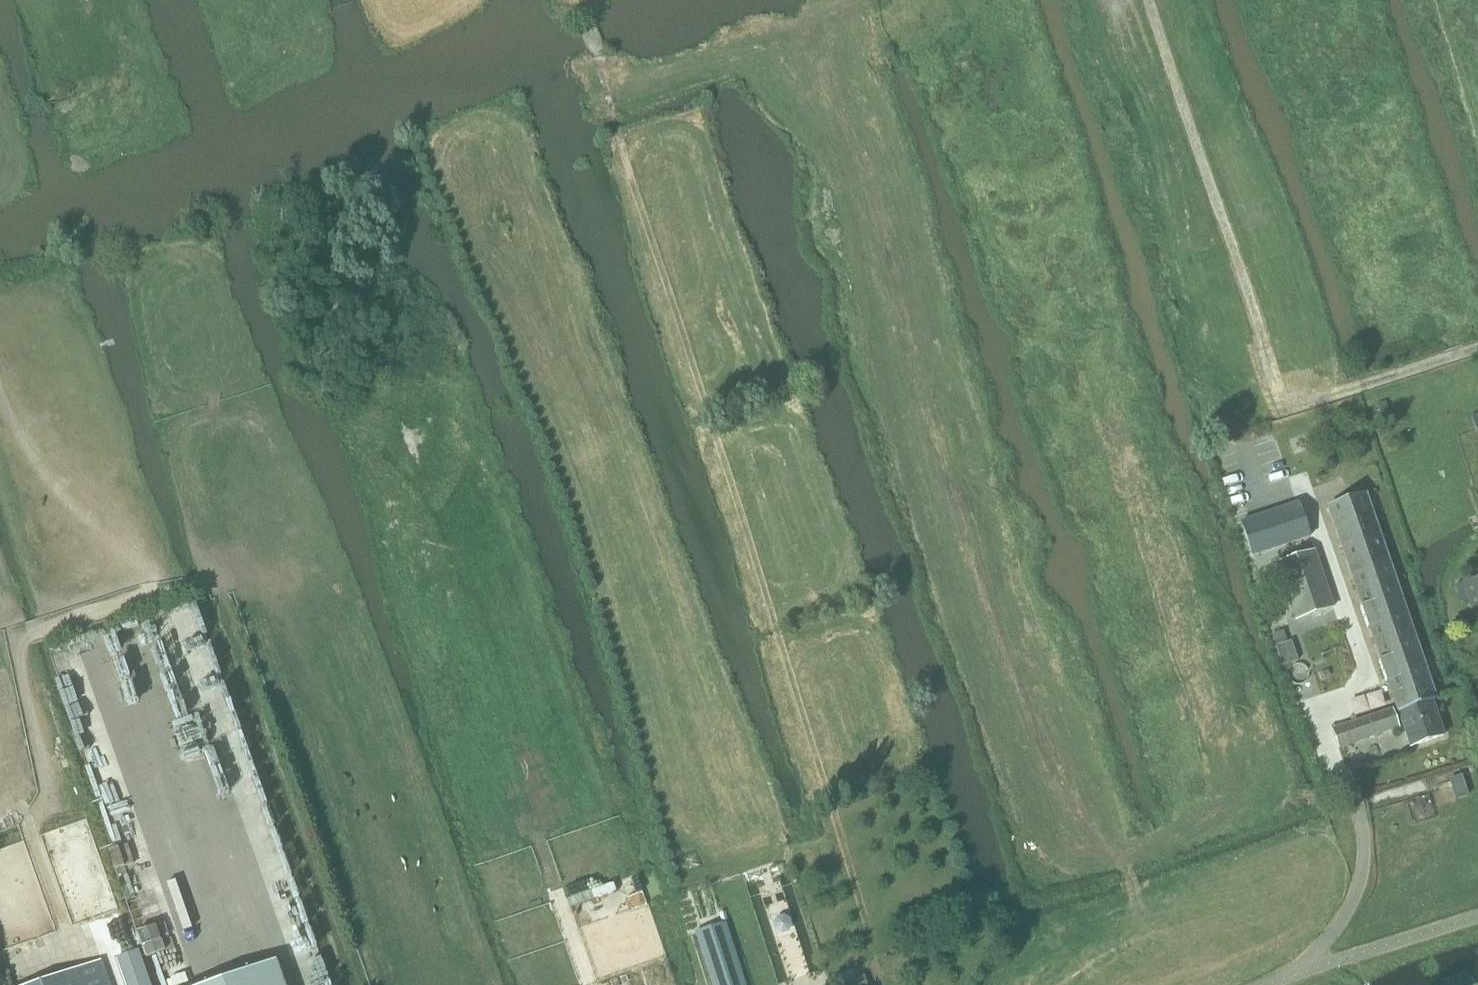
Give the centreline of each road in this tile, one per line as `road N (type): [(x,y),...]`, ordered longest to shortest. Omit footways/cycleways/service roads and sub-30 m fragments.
road 1 (track): [(583,0),(869,936),(862,970),(817,984)]
road 2 (track): [(1152,0),(1273,378),(1293,403),(1477,342)]
road 3 (unclassified): [(1272,984),(1477,917)]
road 4 (track): [(1437,0),(1477,131)]

